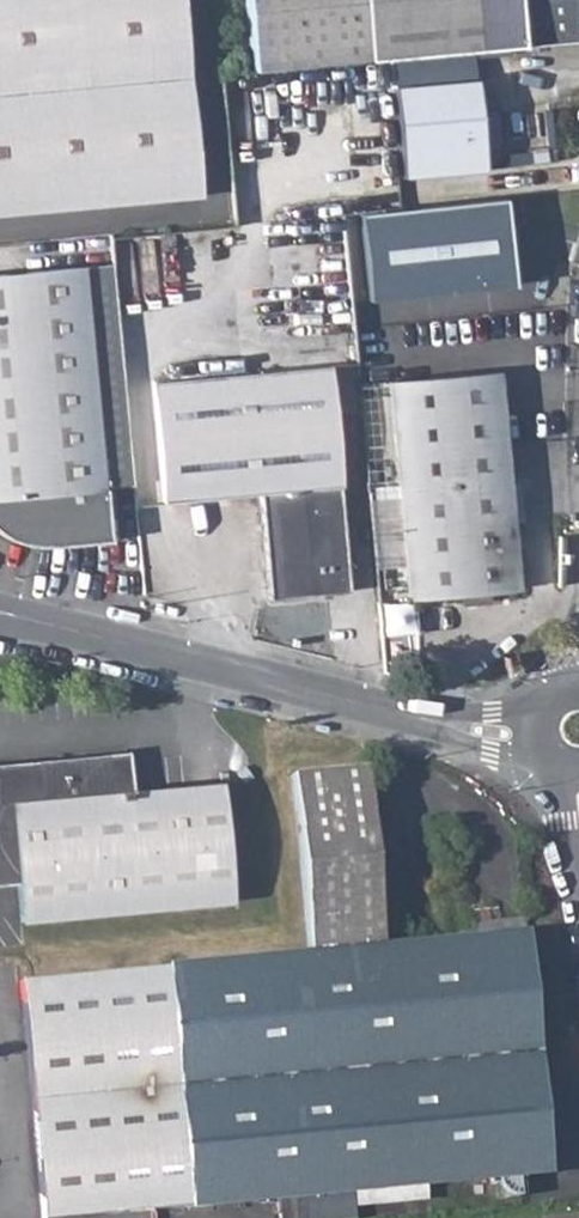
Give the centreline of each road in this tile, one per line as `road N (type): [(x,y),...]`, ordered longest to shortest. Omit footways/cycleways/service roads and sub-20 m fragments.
road 1 (residential): [(0,617),(492,734),(536,735)]

